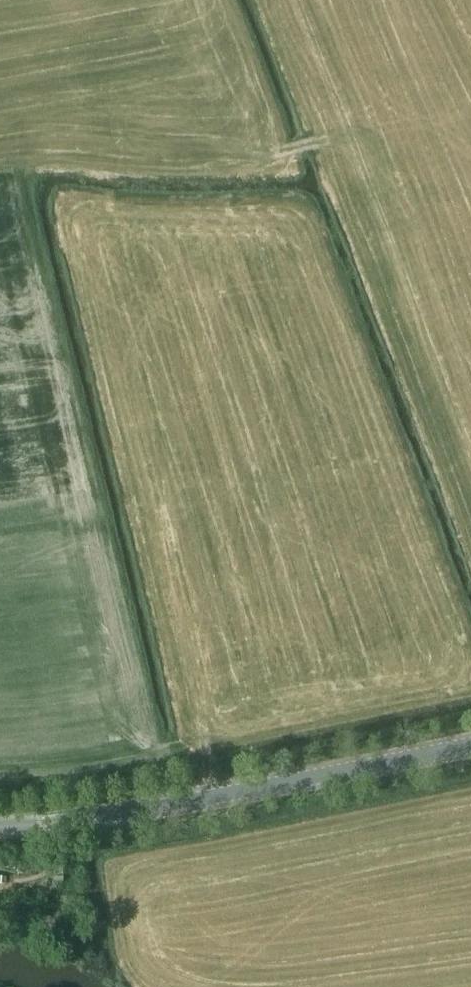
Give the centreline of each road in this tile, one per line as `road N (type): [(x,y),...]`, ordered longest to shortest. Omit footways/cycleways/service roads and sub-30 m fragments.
road 1 (secondary): [(0,827),(194,800),(470,743)]

